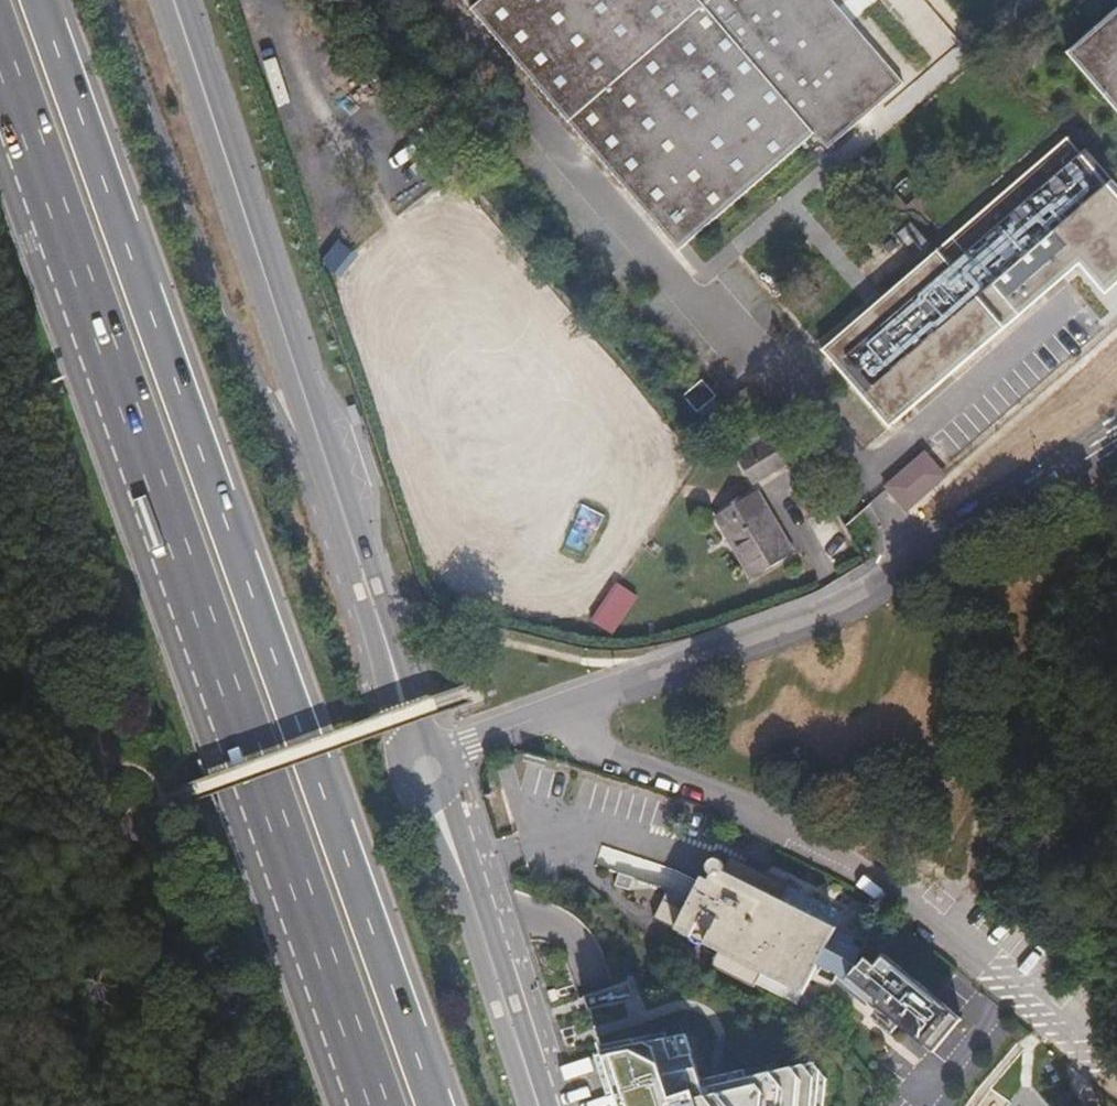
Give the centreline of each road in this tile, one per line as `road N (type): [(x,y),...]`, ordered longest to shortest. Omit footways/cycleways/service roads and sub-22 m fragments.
road 1 (trunk): [(438,1105),(42,0)]
road 2 (trunk): [(0,51),(378,1105)]
road 3 (tertiary): [(172,0),(428,769)]
road 4 (unclassified): [(572,706),(607,753),(716,787),(863,866),(1116,1079)]
road 5 (unclassified): [(572,706),(846,601),(1116,437)]
road 6 (tertiary): [(428,769),(537,1105)]
road 7 (track): [(120,818),(150,947),(8,1105)]
road 8 (track): [(0,697),(76,736),(120,818)]
road 9 (unclassified): [(428,769),(471,742),(572,706)]

